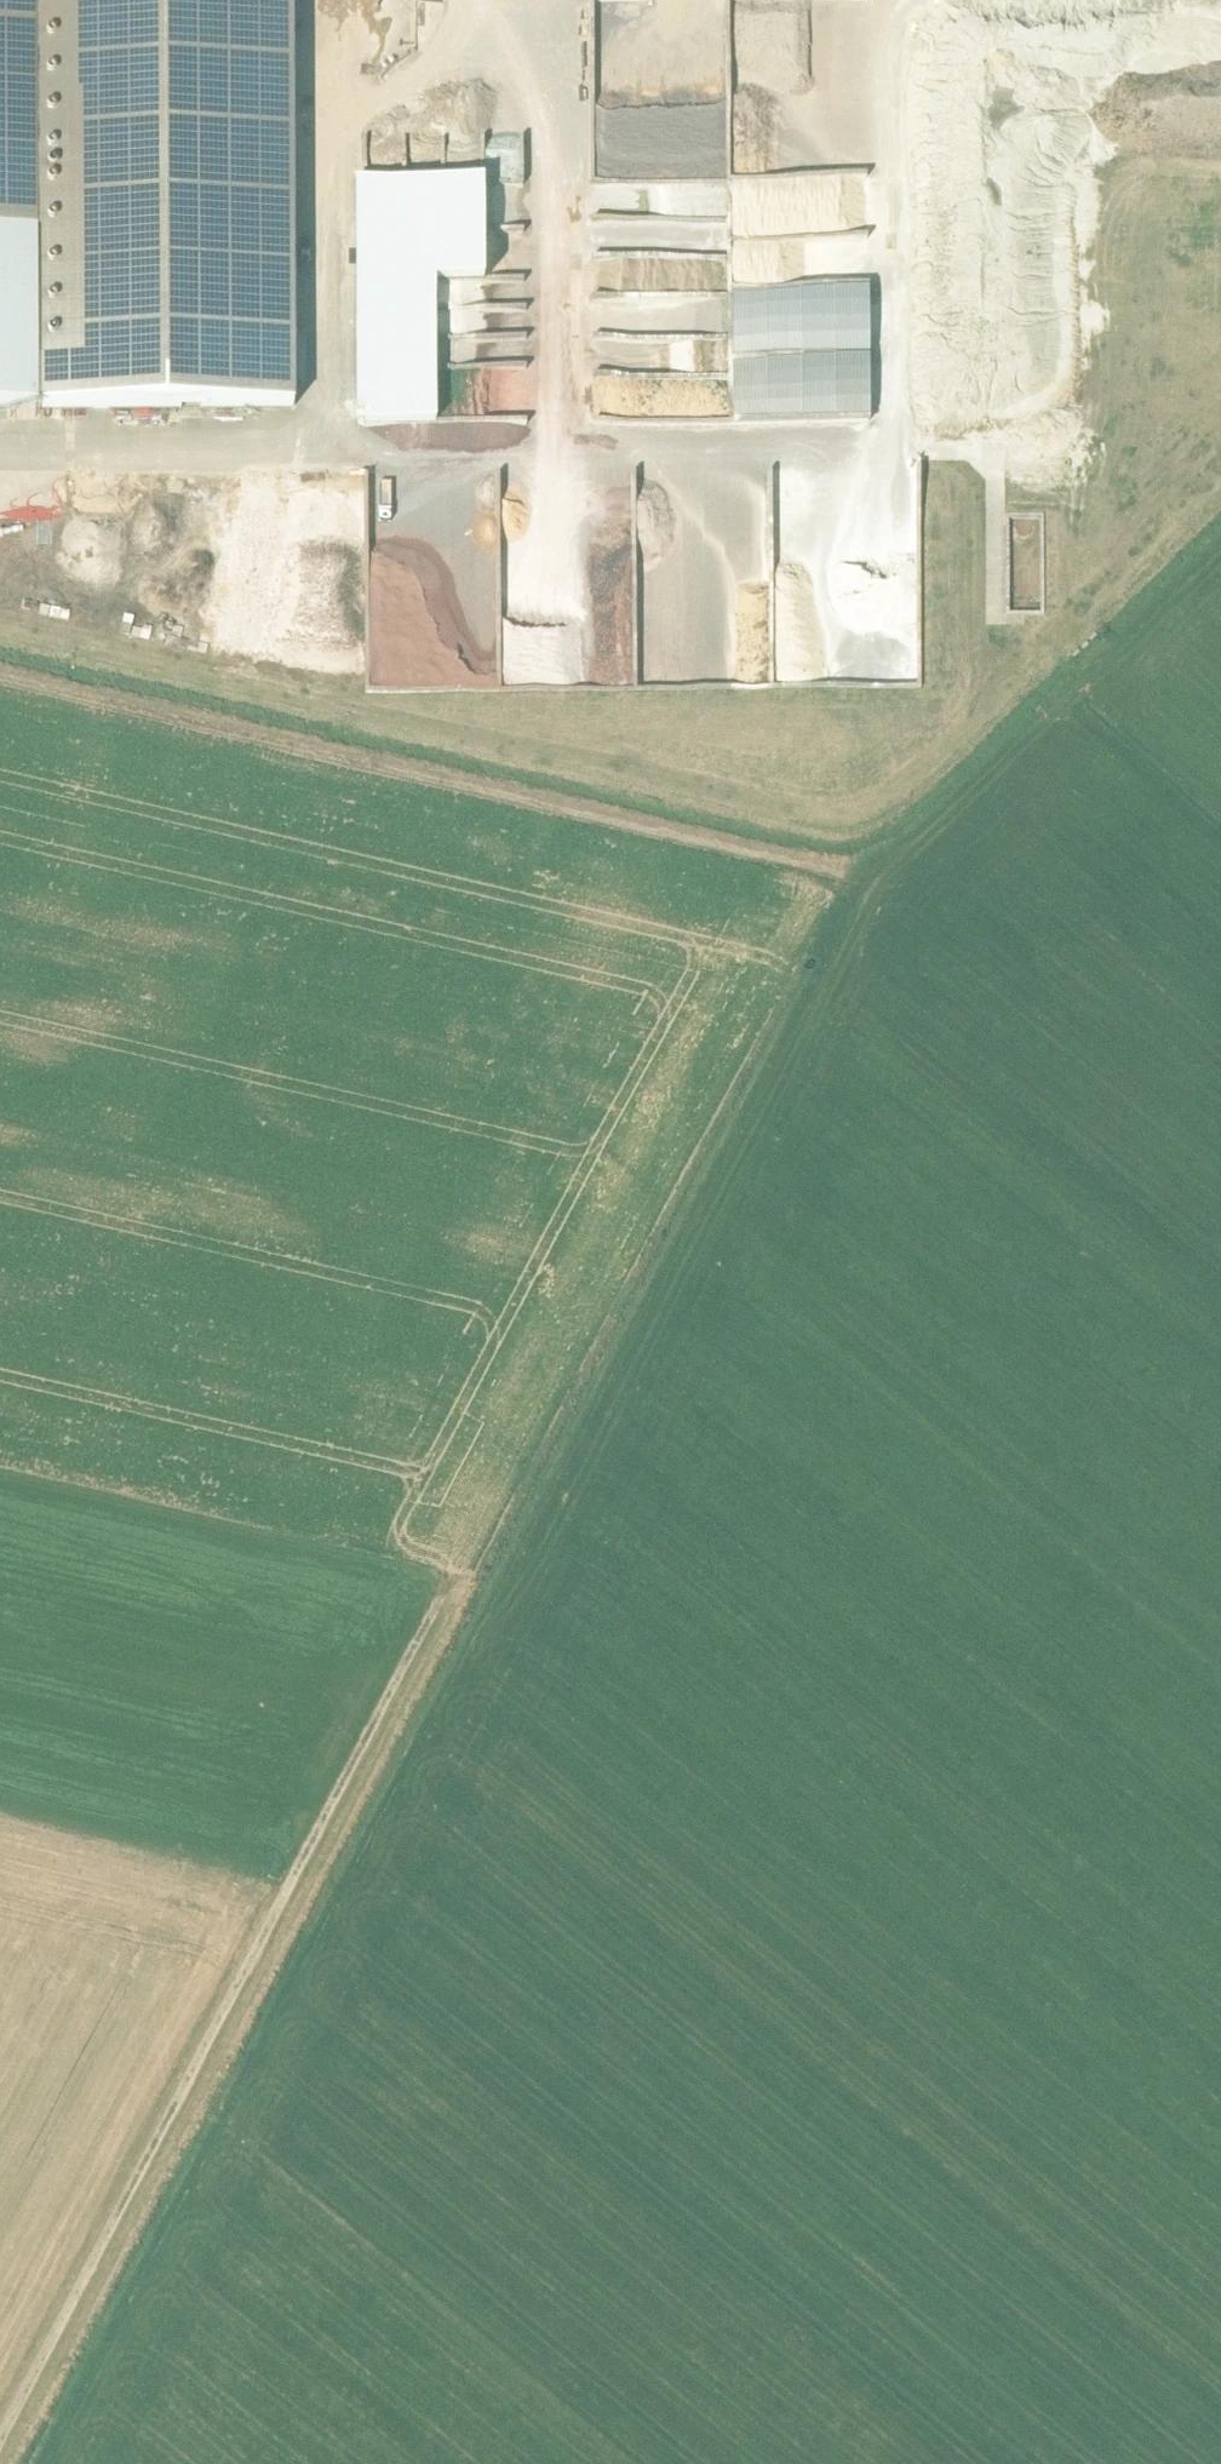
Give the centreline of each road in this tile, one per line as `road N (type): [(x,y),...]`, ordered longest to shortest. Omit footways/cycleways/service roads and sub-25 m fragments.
road 1 (track): [(0,2440),(442,1589)]

